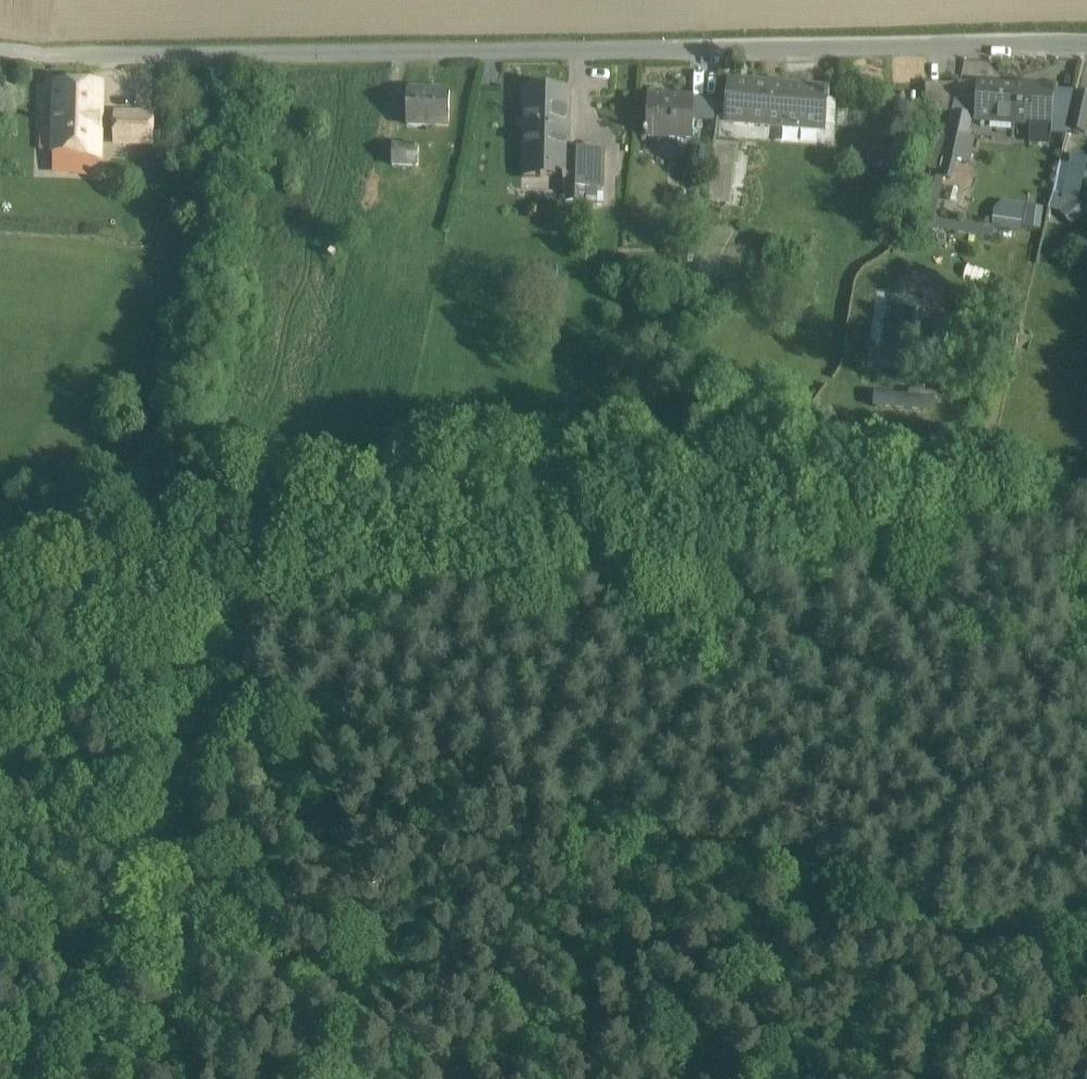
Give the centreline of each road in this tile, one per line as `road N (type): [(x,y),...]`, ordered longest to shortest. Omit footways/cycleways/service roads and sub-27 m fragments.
road 1 (track): [(0,599),(42,591),(142,620),(190,648),(258,650),(521,582),(857,556),(1086,500)]
road 2 (residential): [(1086,42),(1059,36),(0,65)]
road 3 (track): [(1086,938),(491,797),(229,725)]

